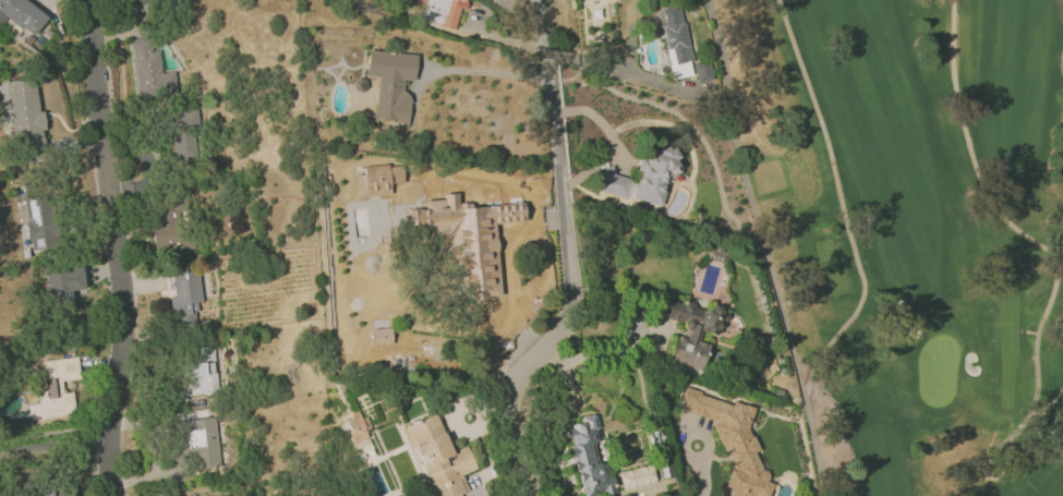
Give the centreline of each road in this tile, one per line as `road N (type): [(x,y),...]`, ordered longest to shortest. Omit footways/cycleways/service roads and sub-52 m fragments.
road 1 (residential): [(535,0),(572,306),(517,375),(509,402),(530,495)]
road 2 (residential): [(84,0),(131,295),(118,495)]

